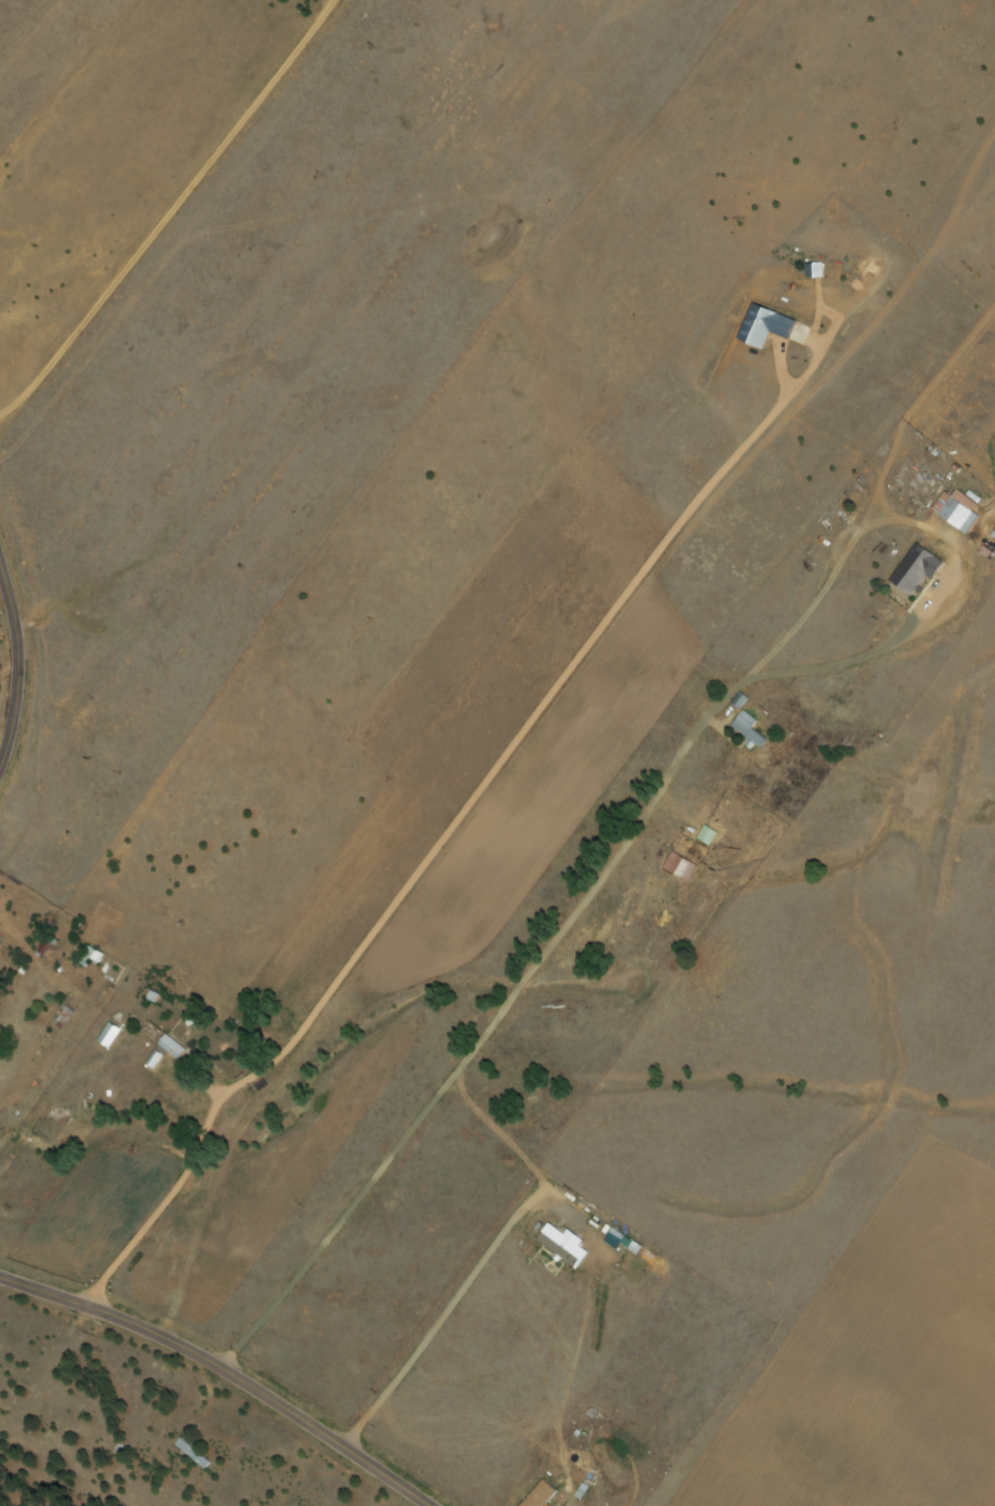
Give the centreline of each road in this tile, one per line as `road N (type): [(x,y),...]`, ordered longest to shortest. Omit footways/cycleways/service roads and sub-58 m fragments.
road 1 (residential): [(0,415),(57,359),(332,0)]
road 2 (secondary): [(426,1505),(254,1390),(159,1337),(0,1279)]
road 3 (secondary): [(0,756),(16,656),(0,572)]

